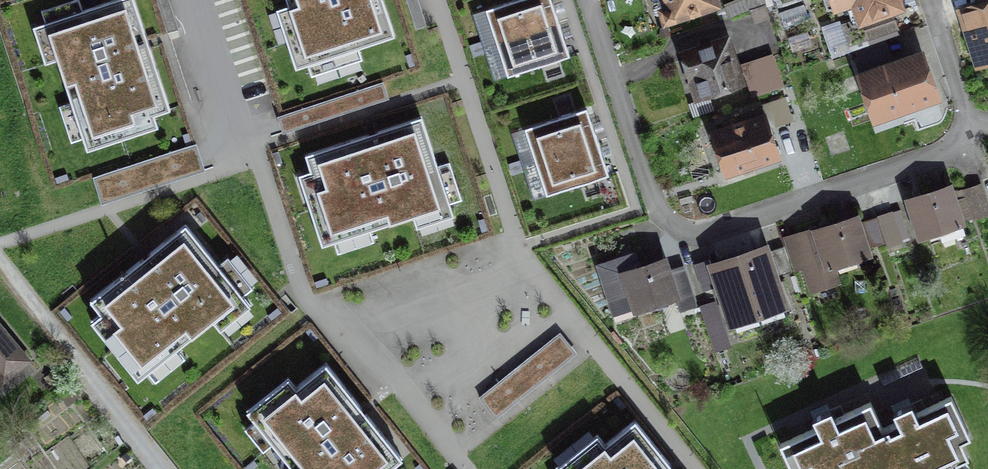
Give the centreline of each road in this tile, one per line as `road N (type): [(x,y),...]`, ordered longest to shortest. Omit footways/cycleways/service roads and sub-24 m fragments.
road 1 (residential): [(929,0),(964,104),(956,148),(696,236),(682,235),(654,207),(584,0)]

